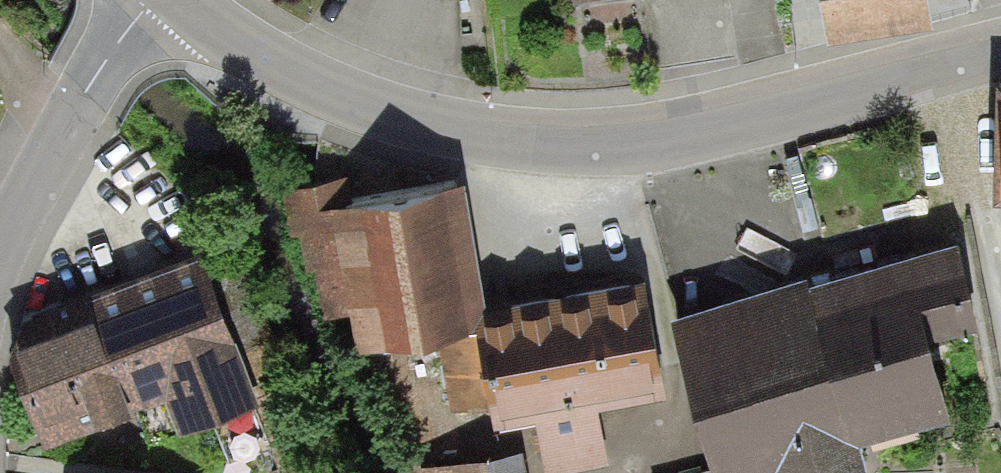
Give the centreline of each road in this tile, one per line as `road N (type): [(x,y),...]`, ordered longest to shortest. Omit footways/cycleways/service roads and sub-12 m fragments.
road 1 (tertiary): [(180,0),(347,96),(526,142),(678,141),(1000,40)]
road 2 (residential): [(85,101),(0,247)]
road 3 (residential): [(85,101),(160,0)]

